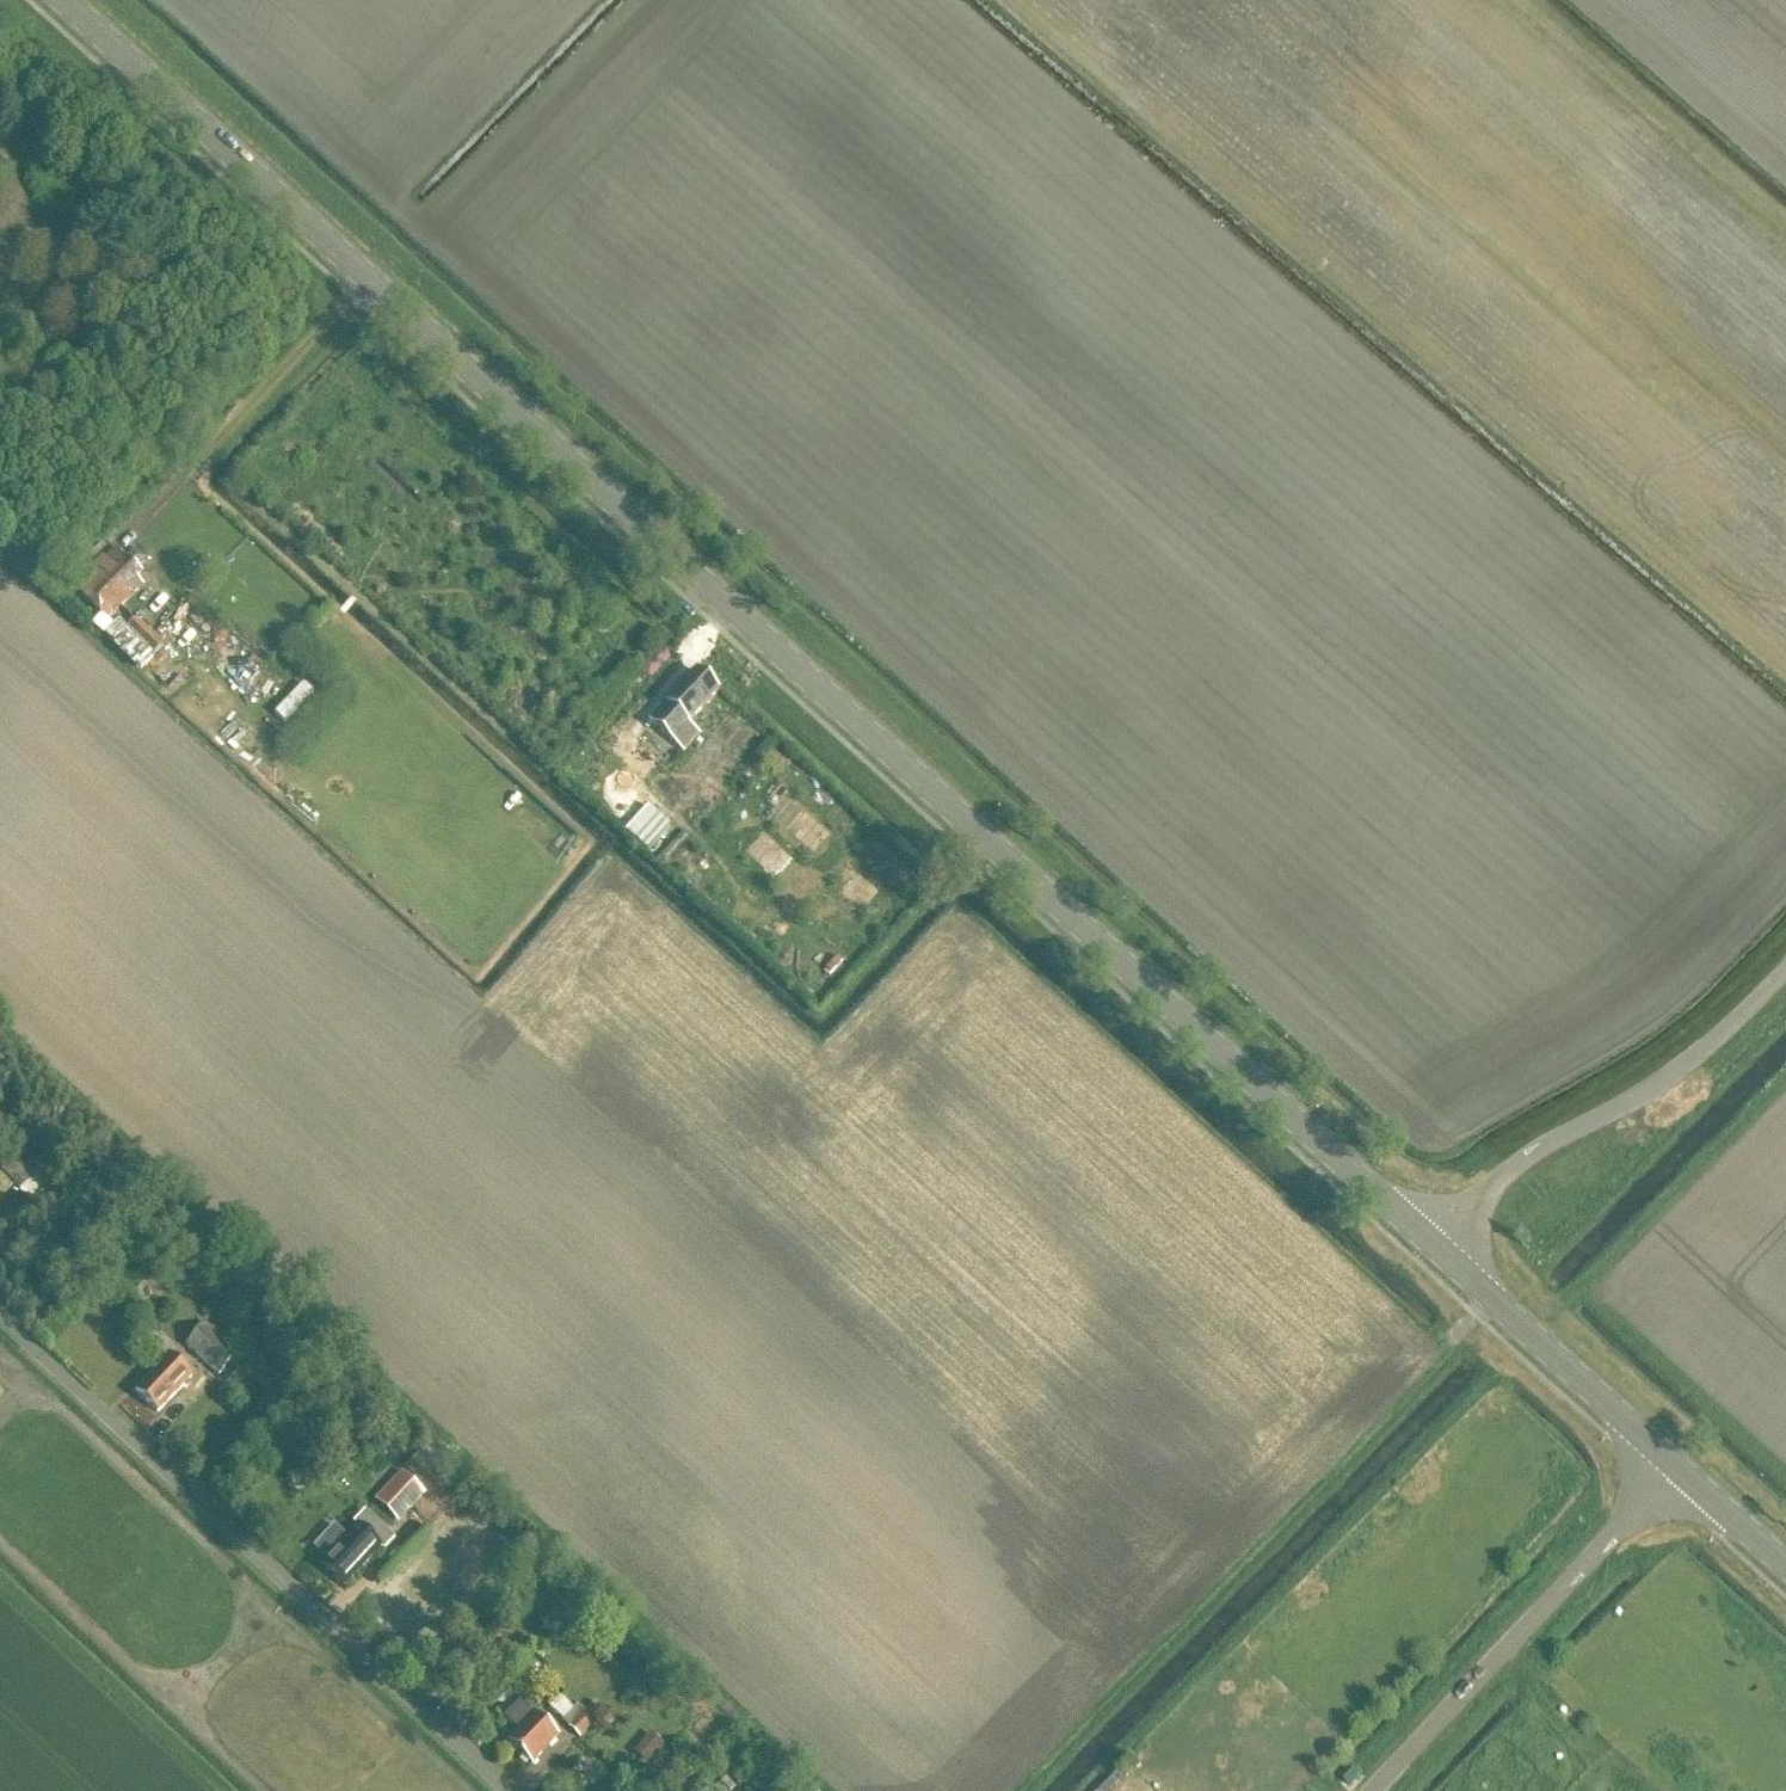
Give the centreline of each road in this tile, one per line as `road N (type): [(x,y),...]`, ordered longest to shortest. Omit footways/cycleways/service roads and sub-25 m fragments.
road 1 (secondary): [(1437,1250),(64,0)]
road 2 (unclassified): [(500,1790),(0,1321)]
road 3 (unclassified): [(1437,1250),(1521,1162),(1664,1084),(1785,972)]
road 4 (unclassified): [(1375,1790),(1678,1470)]
road 5 (secondary): [(1678,1470),(1437,1250)]
road 6 (secondary): [(1785,1568),(1678,1470)]

